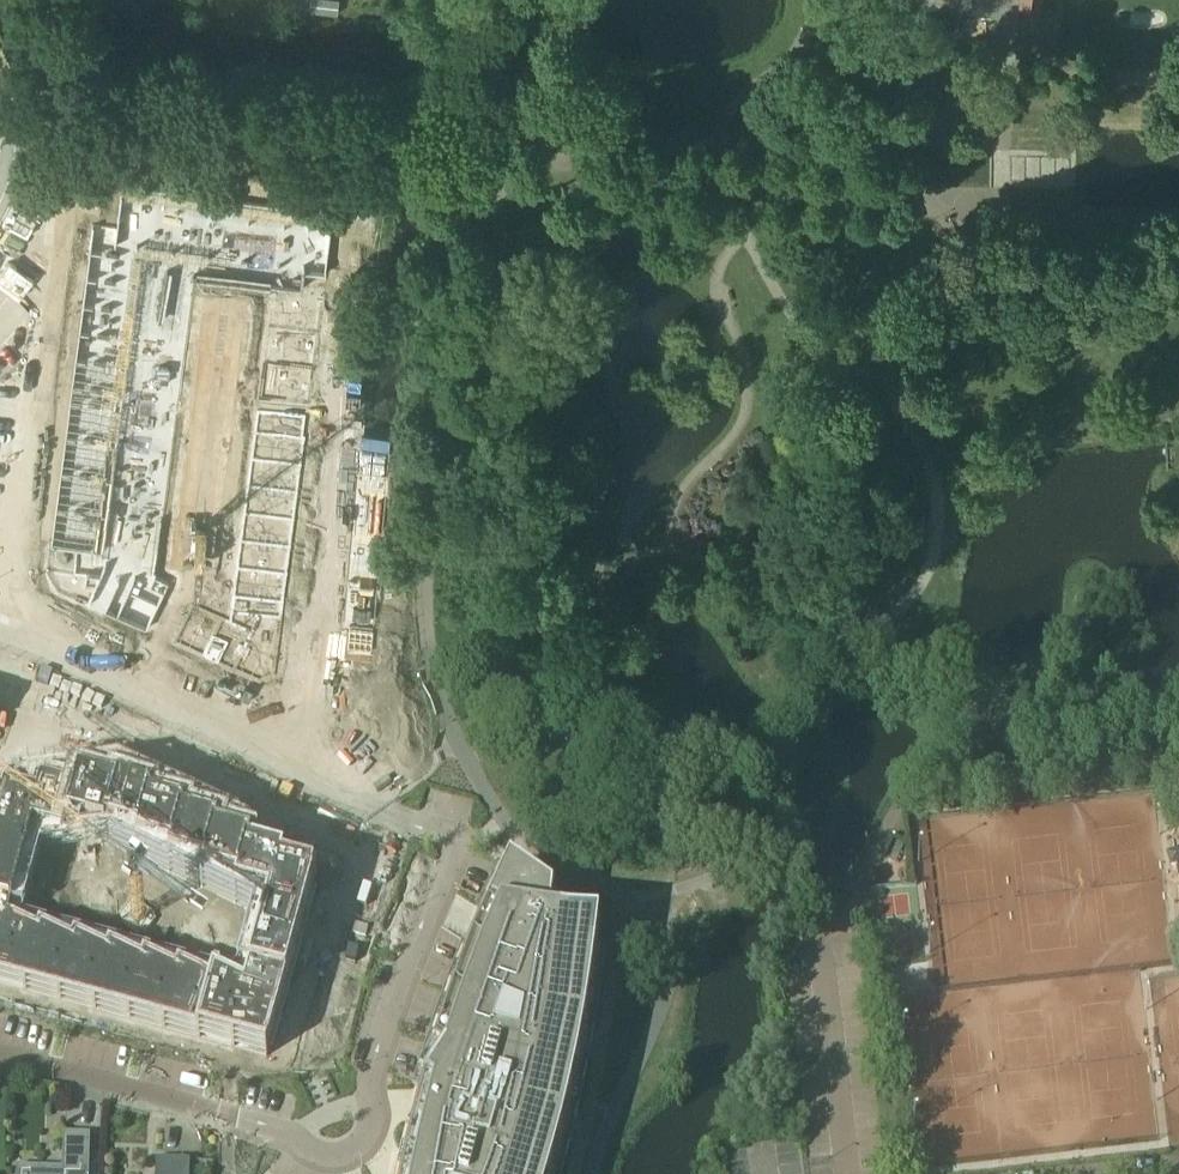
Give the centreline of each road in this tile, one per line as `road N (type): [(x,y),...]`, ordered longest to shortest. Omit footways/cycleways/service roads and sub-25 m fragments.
road 1 (residential): [(230,1122),(324,1157),(358,1152),(375,1123),(372,1082),(380,1043),(455,841),(329,793),(84,670),(0,642)]
road 2 (residential): [(230,1122),(0,1051)]

